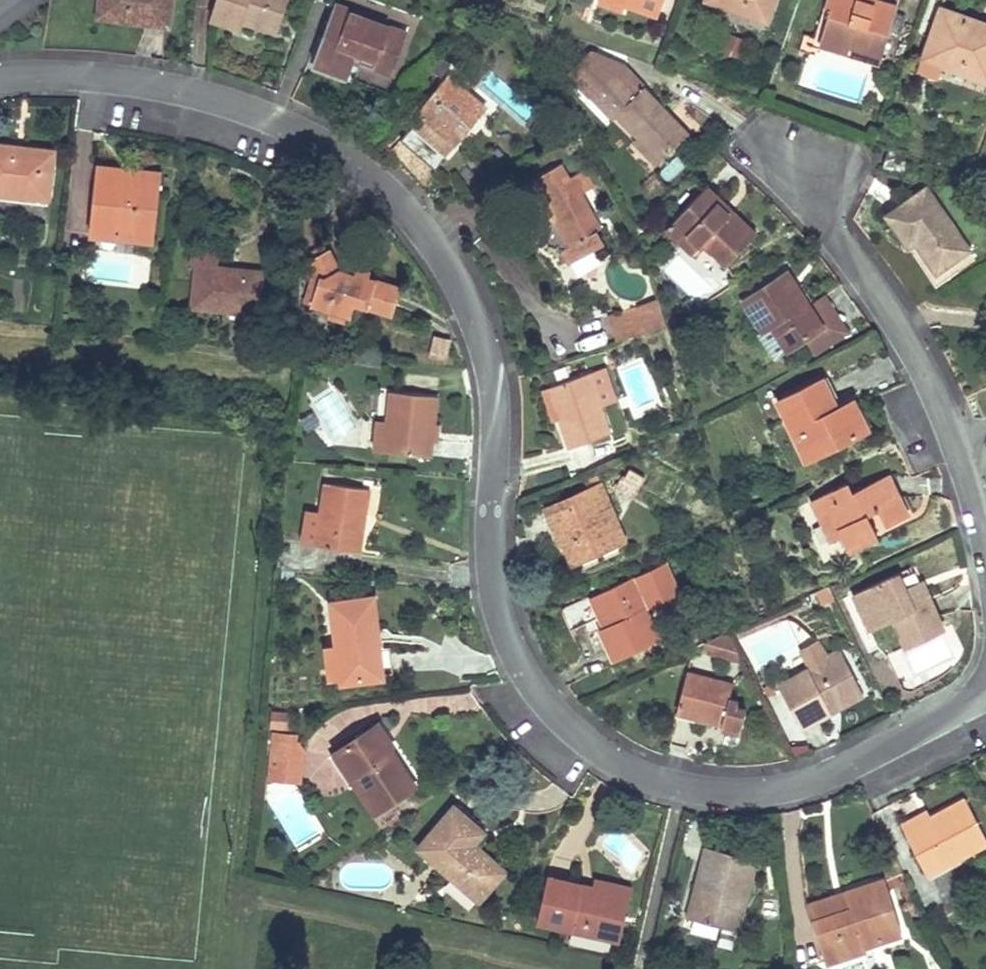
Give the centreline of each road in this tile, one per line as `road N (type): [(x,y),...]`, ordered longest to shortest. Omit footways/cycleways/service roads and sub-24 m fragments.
road 1 (residential): [(0,77),(106,72),(233,98),(337,143),(393,184),(477,304),(494,351),(489,570),(516,662),(568,728),(598,751),(679,788),(787,789),(985,690)]
road 2 (residential): [(786,168),(910,350),(962,466),(985,553)]

